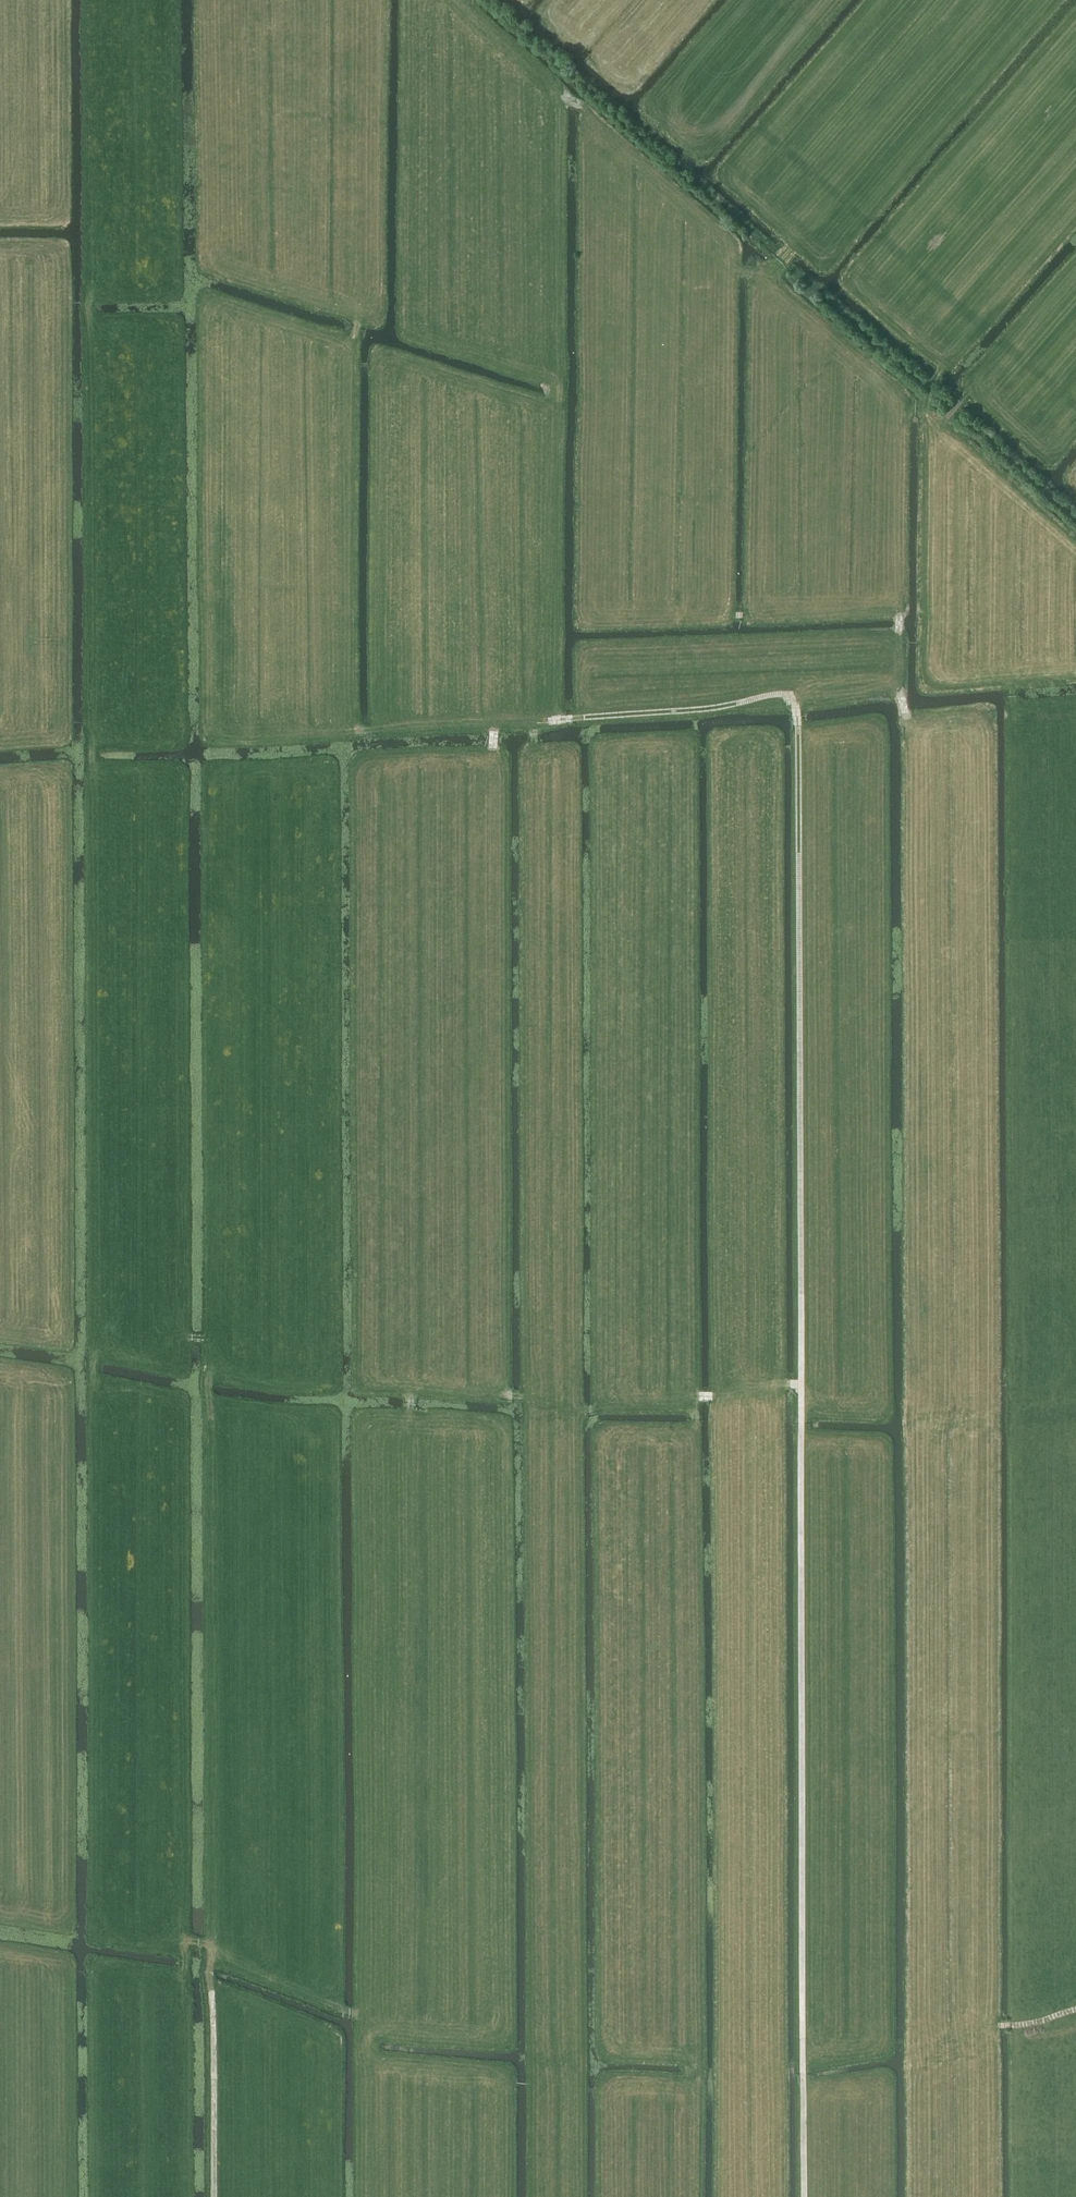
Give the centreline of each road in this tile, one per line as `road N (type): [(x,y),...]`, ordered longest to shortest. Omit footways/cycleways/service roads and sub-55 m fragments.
road 1 (track): [(803,2196),(795,706),(775,693),(715,708),(552,720)]
road 2 (track): [(211,1945),(213,2196)]

